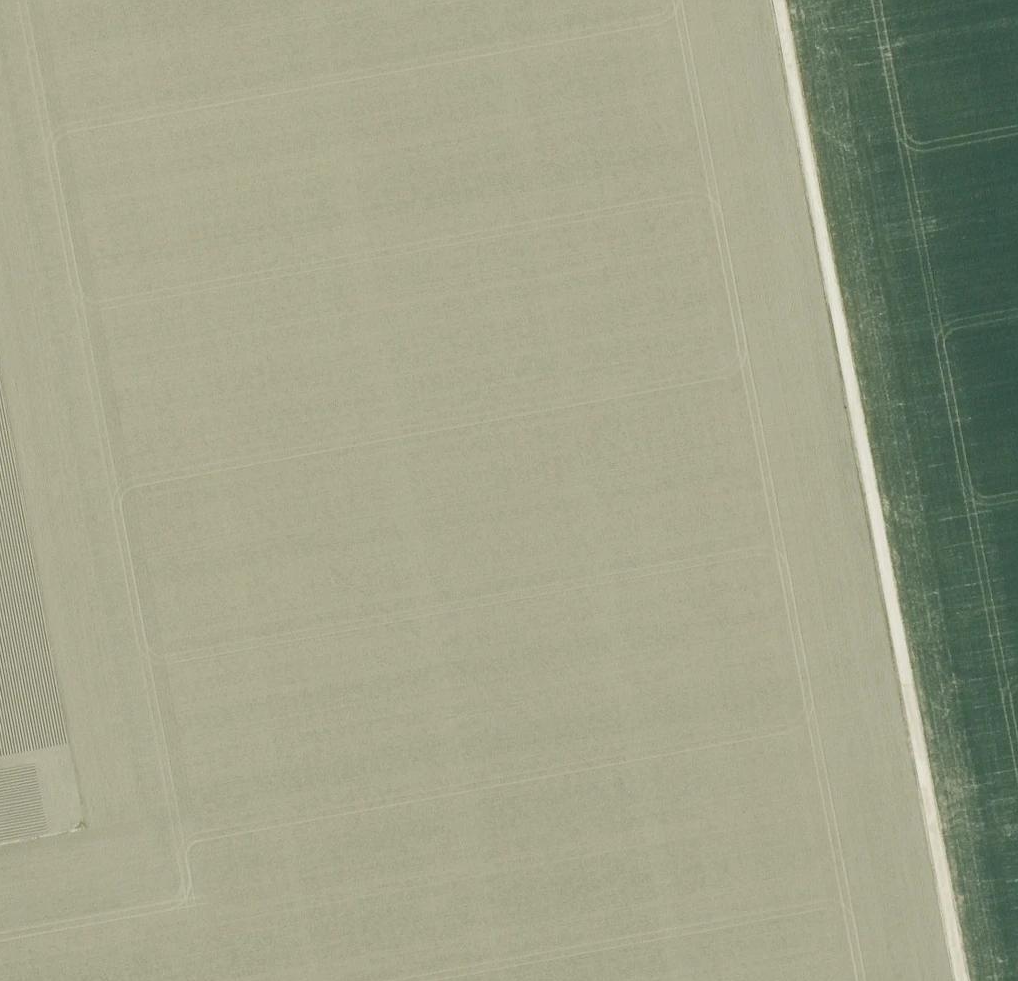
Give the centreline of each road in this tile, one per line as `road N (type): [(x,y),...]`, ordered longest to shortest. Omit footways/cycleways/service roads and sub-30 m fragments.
road 1 (track): [(792,0),(975,980)]

